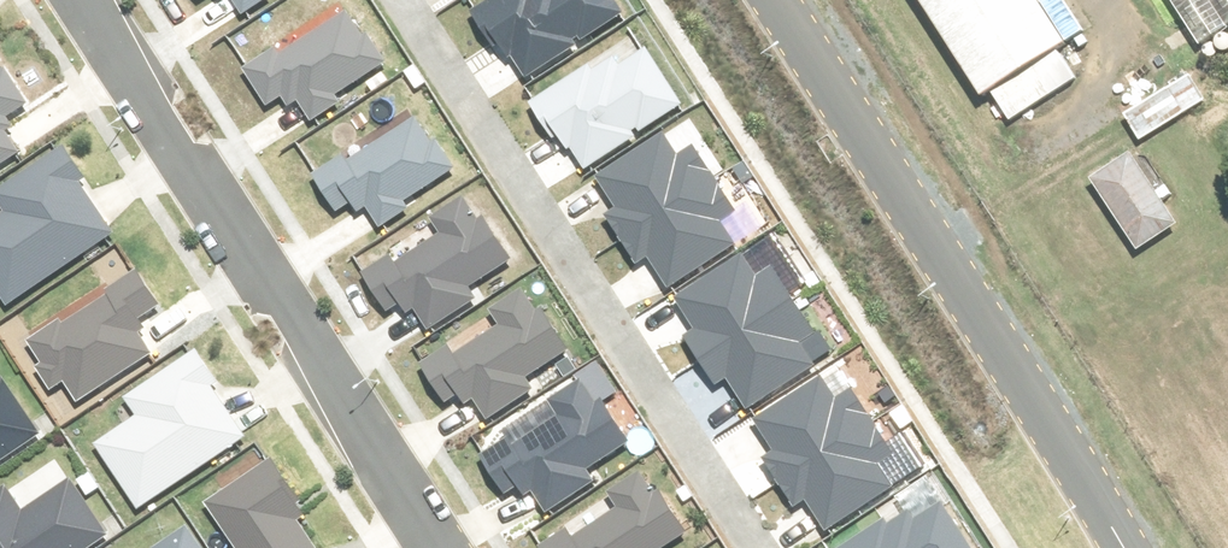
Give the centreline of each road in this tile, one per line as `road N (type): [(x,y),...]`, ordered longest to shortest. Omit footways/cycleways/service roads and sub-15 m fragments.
road 1 (residential): [(82,0),(437,547)]
road 2 (residential): [(758,547),(406,0)]
road 3 (unclassified): [(1124,547),(772,0)]

